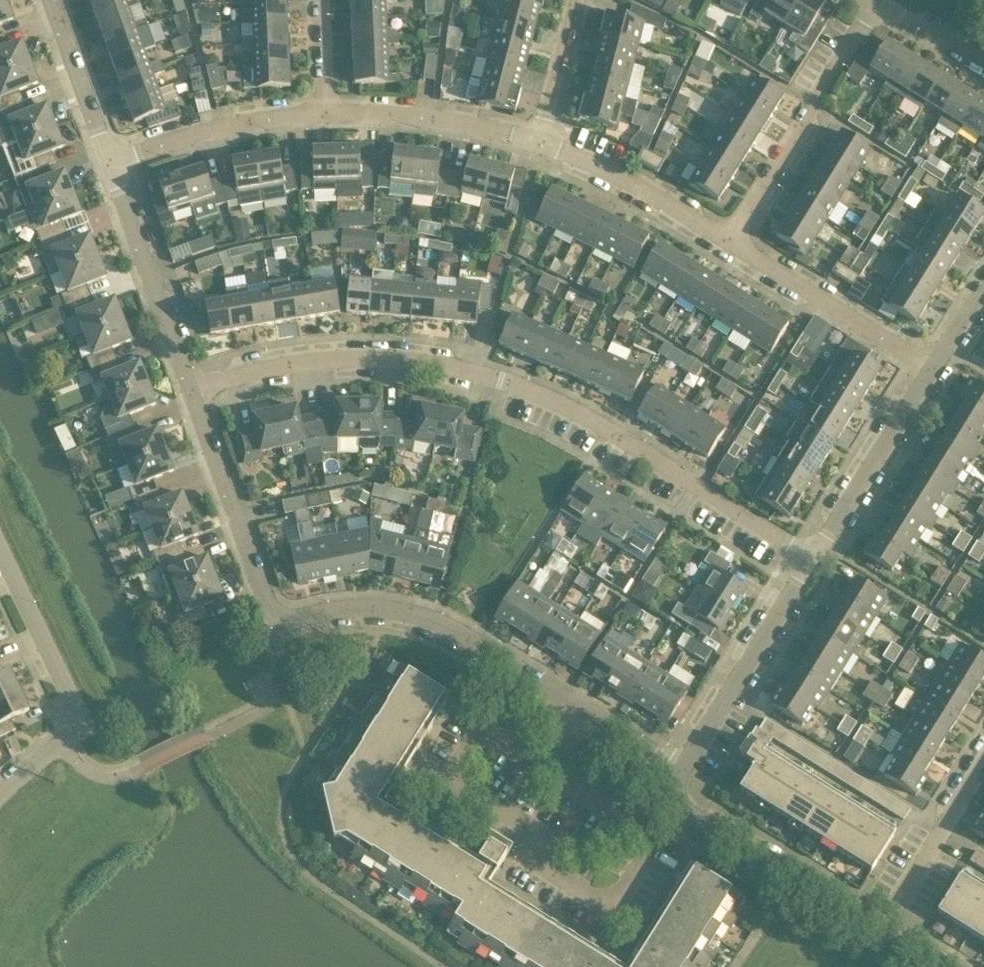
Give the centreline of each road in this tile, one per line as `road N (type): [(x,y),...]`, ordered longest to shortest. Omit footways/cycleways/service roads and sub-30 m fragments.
road 1 (residential): [(805,558),(564,405),(469,370),(366,359),(299,363),(190,389)]
road 2 (residential): [(585,723),(432,624),(338,612),(276,622),(190,389)]
road 3 (residential): [(548,786),(659,860),(618,924),(535,873),(526,841),(448,791),(479,740)]
road 4 (residential): [(0,793),(72,734),(78,715),(0,559)]
road 5 (residential): [(733,242),(872,0)]
road 6 (residential): [(869,932),(689,817),(675,798),(676,776)]
road 7 (residential): [(676,776),(805,558)]
road 8 (residential): [(190,389),(110,165)]
road 9 (residential): [(733,242),(930,366)]
road 10 (residential): [(805,558),(930,366)]
road 11 (residential): [(533,138),(607,164),(733,242)]
road 12 (residential): [(110,165),(227,126),(328,112)]
road 13 (residential): [(869,932),(983,751)]
road 14 (residential): [(328,112),(415,116),(533,138)]
road 15 (residential): [(110,165),(51,0)]
road 16 (residential): [(533,138),(573,0)]
road 17 (residential): [(983,67),(877,0)]

